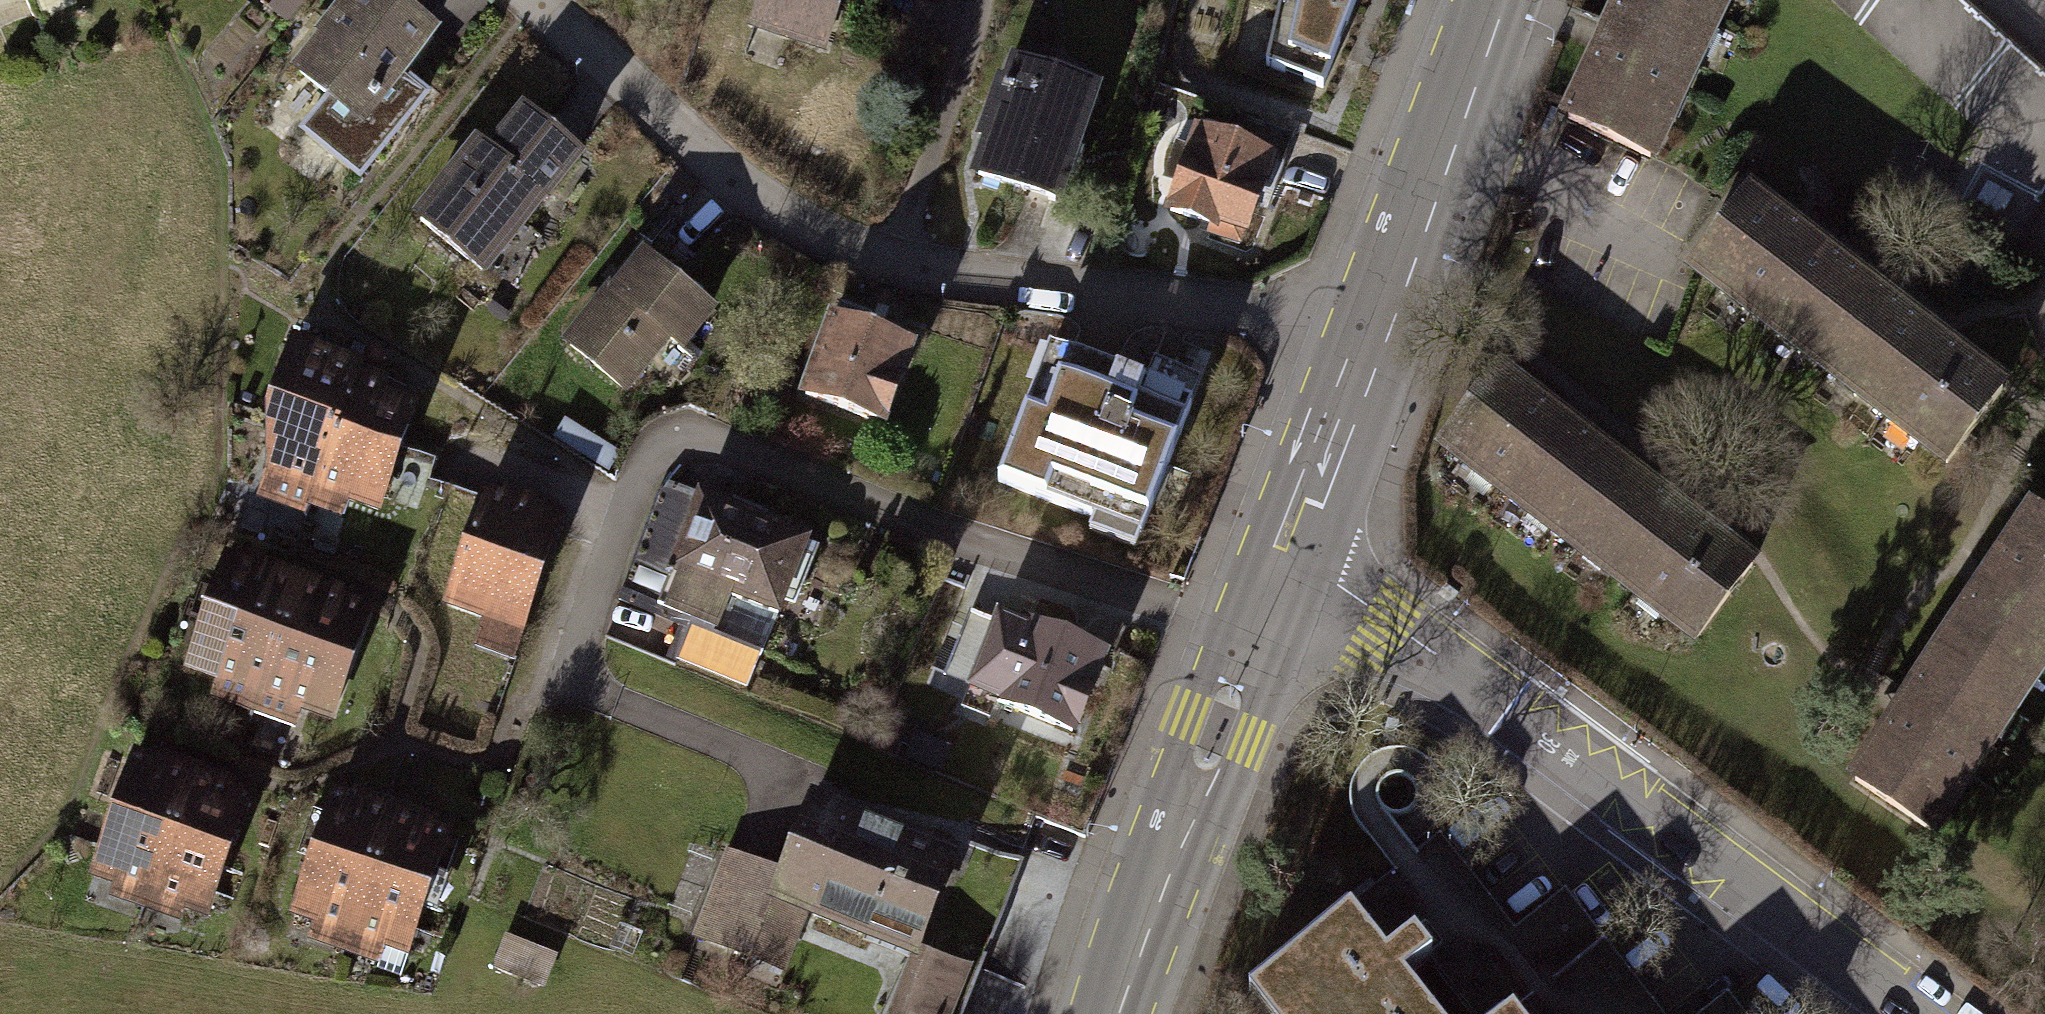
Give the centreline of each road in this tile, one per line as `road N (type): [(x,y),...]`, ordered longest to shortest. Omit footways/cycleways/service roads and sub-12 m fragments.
road 1 (residential): [(1357,338),(1233,308),(896,261),(797,228),(686,146),(525,0)]
road 2 (residential): [(1913,1013),(1382,629),(1271,563)]
road 3 (tertiary): [(1271,563),(1107,1013)]
road 4 (tertiary): [(1480,0),(1357,338)]
road 5 (tertiary): [(1357,338),(1271,563)]

